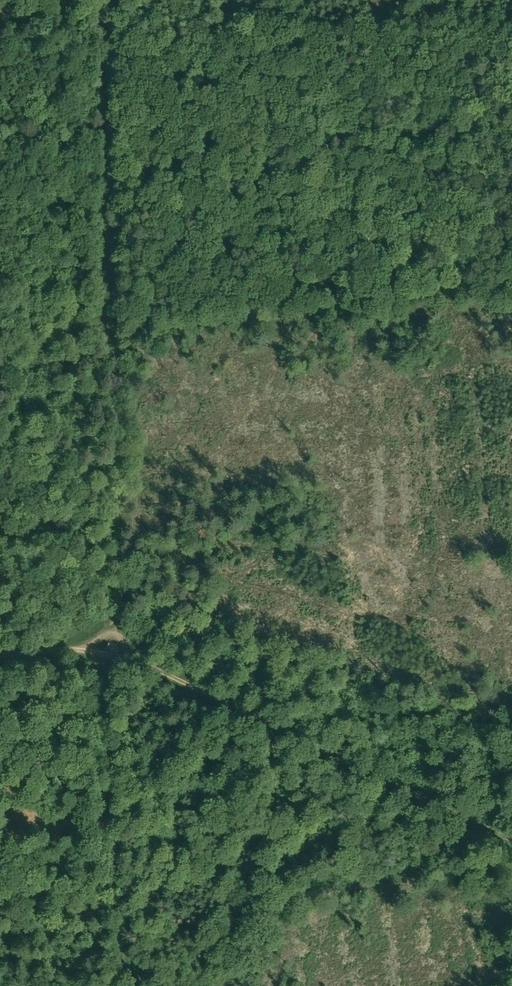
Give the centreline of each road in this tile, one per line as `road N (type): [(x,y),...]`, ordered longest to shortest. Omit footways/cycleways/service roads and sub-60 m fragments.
road 1 (track): [(511,832),(147,659),(85,647),(0,655)]
road 2 (track): [(0,317),(511,293)]
road 3 (track): [(116,308),(118,653)]
road 4 (track): [(139,985),(118,653)]

